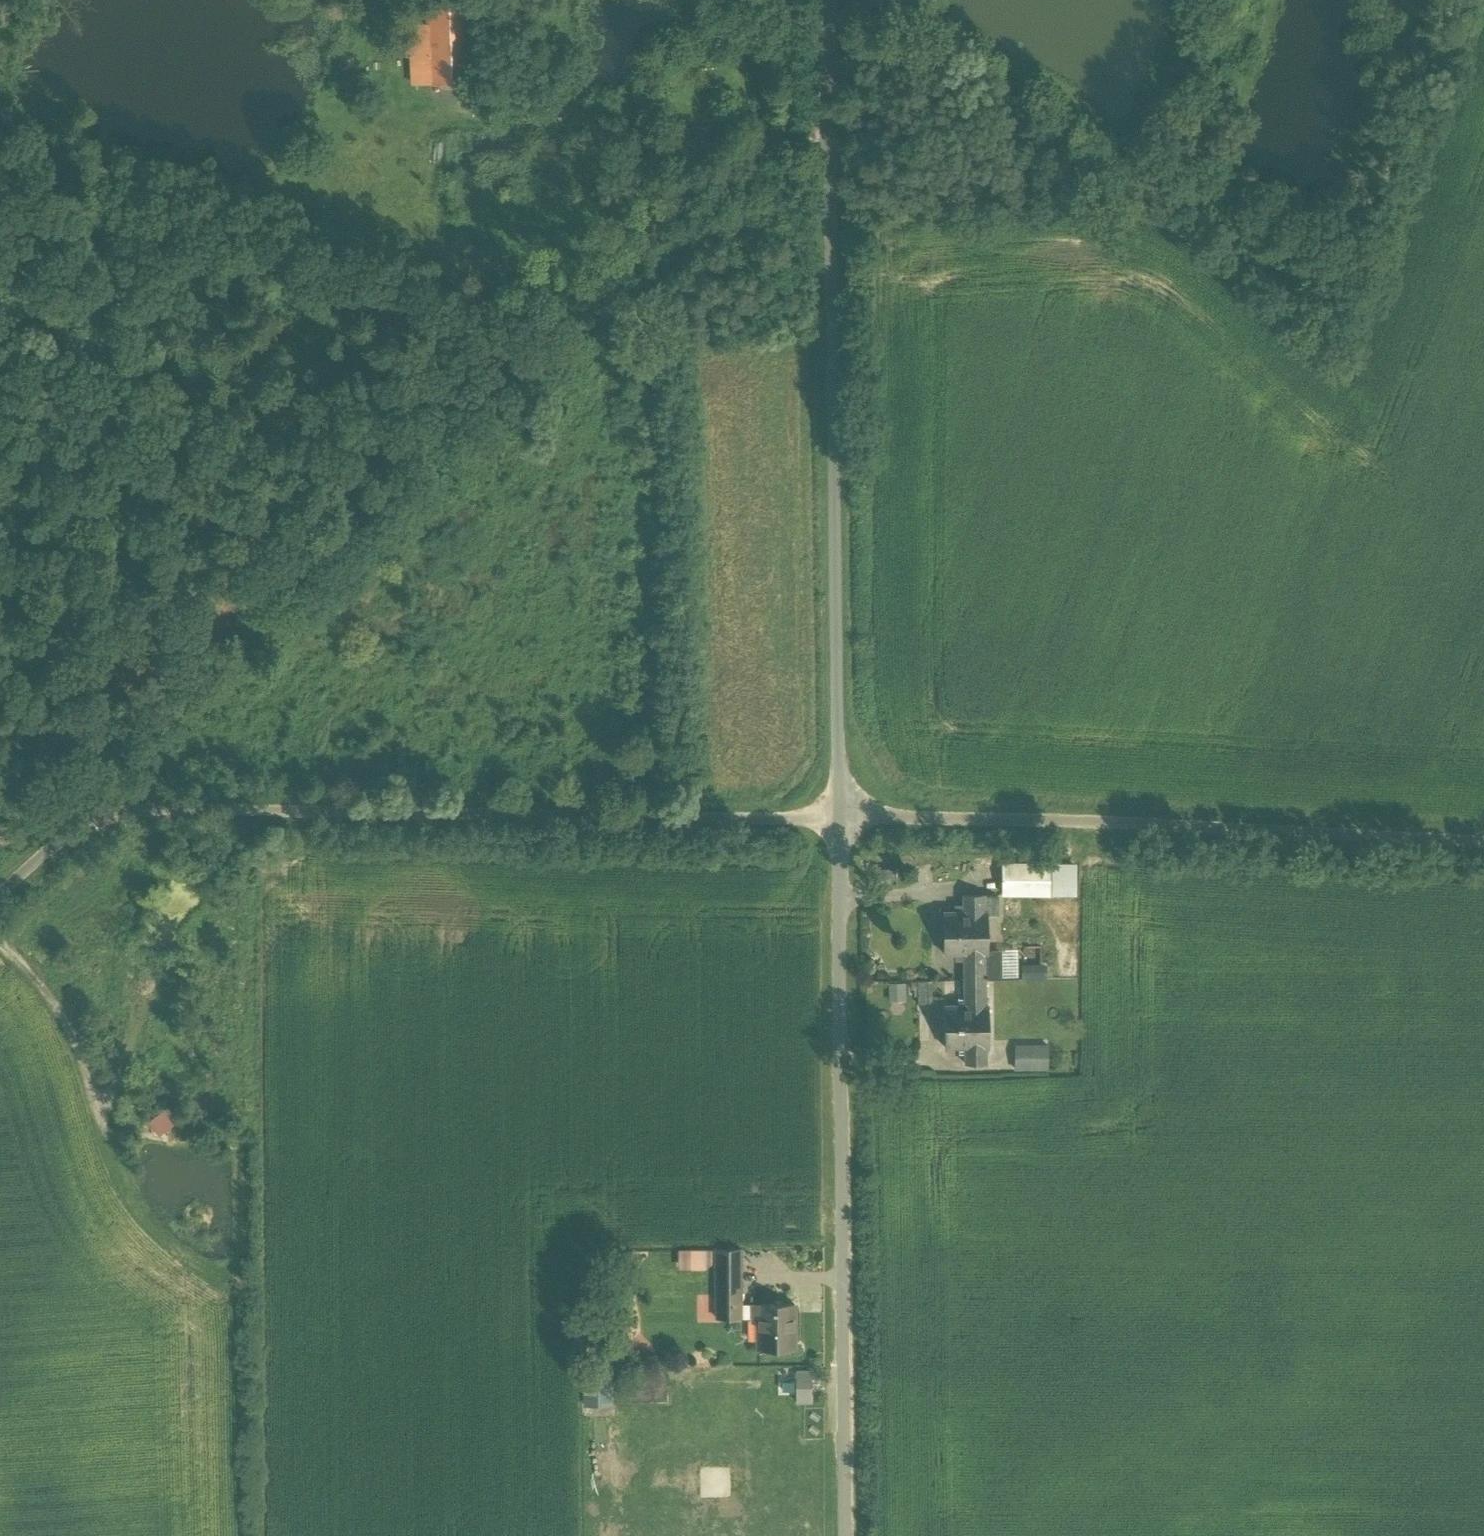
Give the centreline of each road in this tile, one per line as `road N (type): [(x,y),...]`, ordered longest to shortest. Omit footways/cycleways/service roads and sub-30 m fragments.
road 1 (unclassified): [(840,824),(127,814),(80,833),(0,894)]
road 2 (unclassified): [(840,824),(830,0)]
road 3 (unclassified): [(846,1535),(840,824)]
road 4 (unclassified): [(1483,844),(1006,822),(840,824)]

